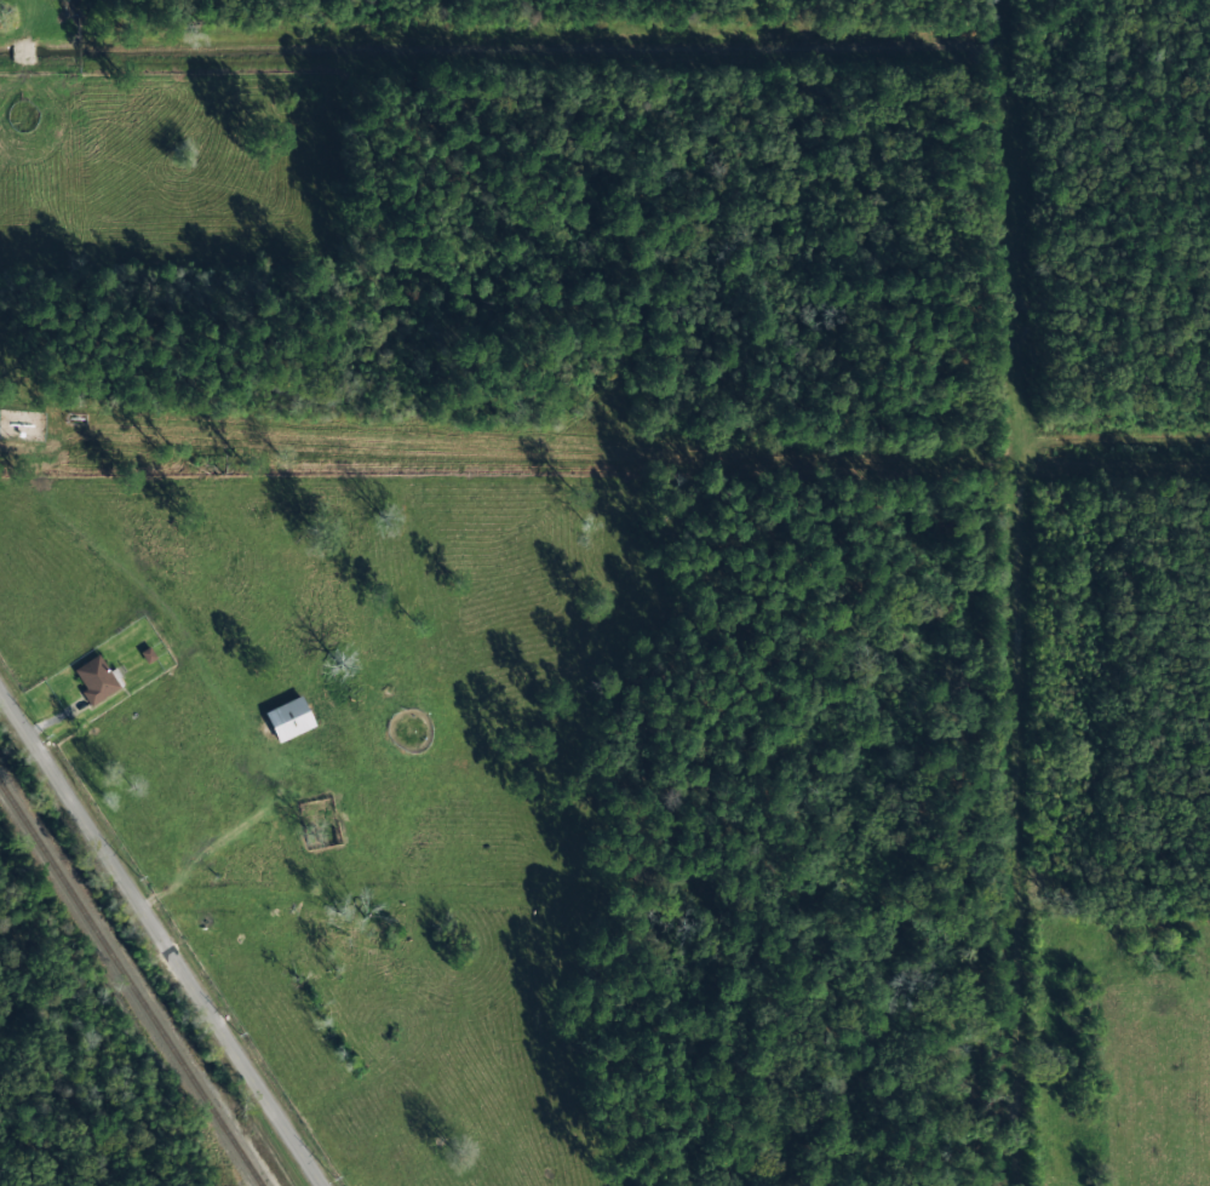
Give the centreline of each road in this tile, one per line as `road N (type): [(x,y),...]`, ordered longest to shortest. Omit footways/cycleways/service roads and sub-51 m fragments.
road 1 (tertiary): [(323,1185),(0,693)]

